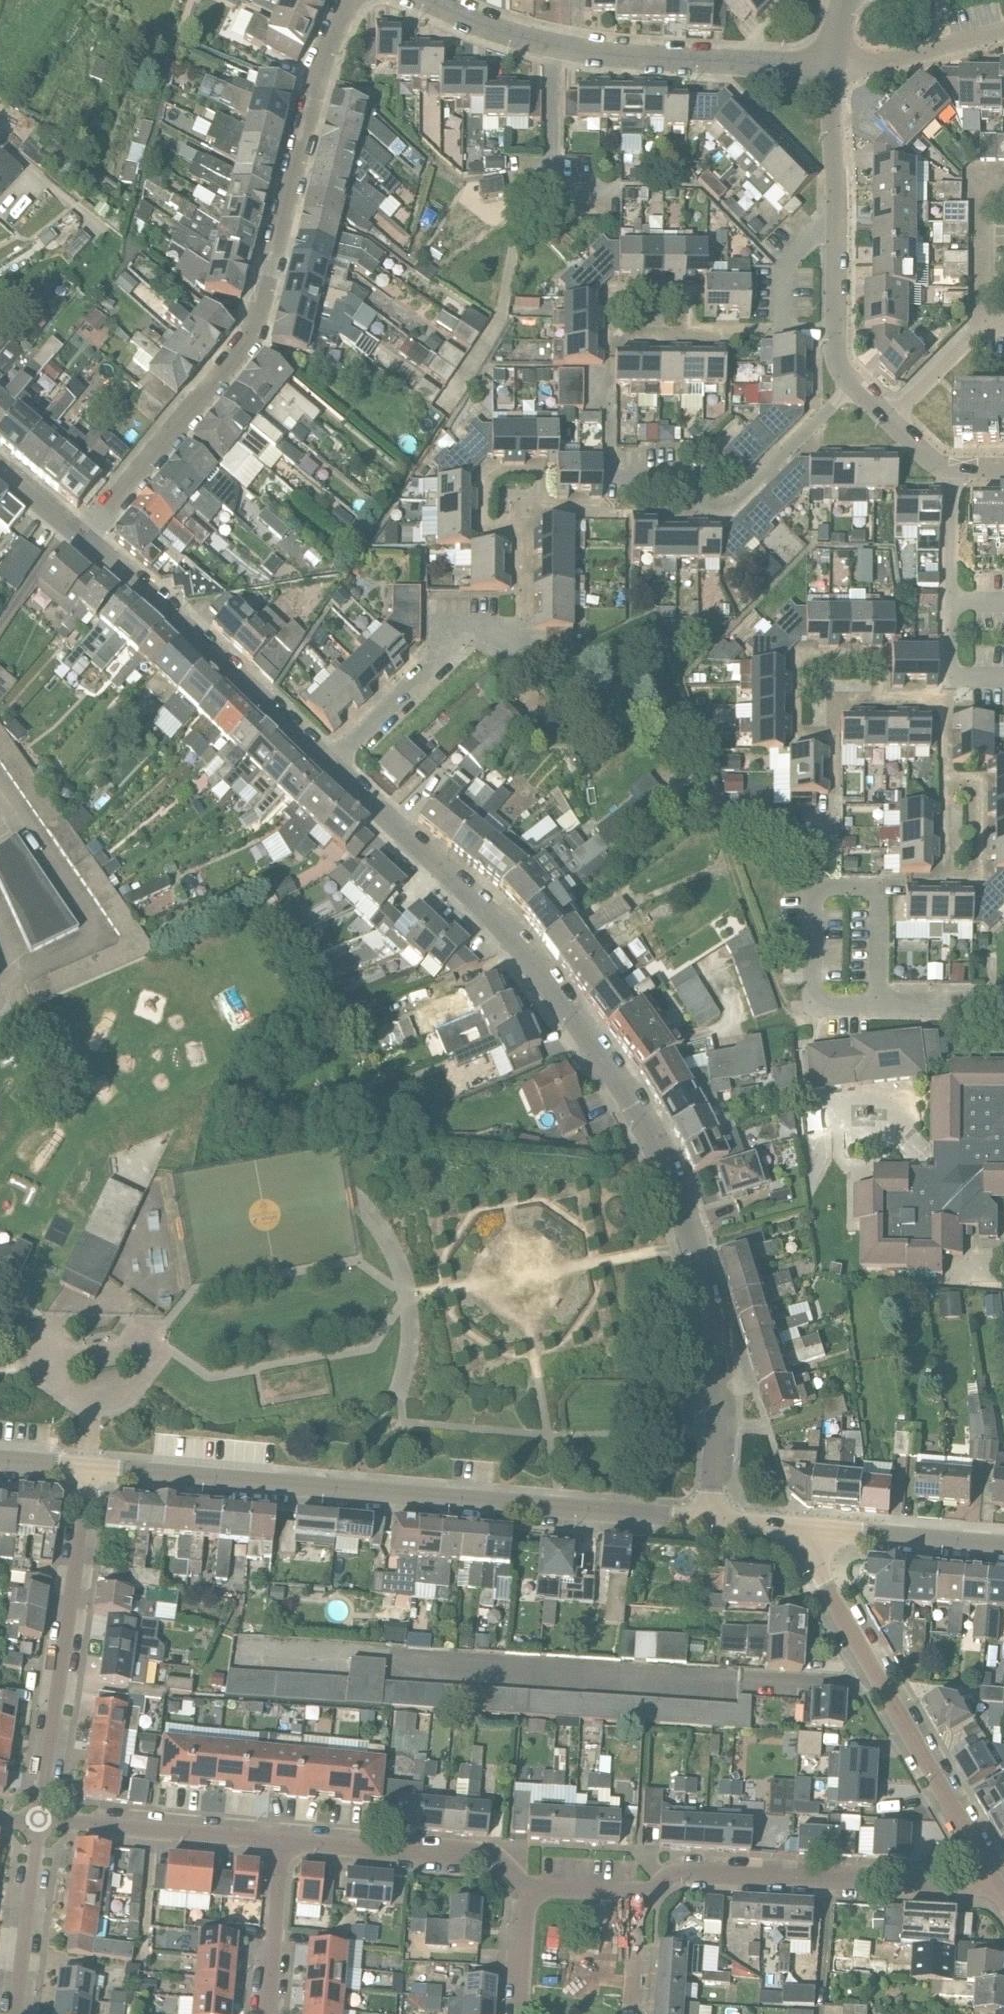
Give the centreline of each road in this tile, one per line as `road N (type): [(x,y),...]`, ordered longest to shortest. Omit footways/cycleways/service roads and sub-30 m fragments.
road 1 (residential): [(712,1522),(710,1310),(690,1224),(643,1119),(522,949),(329,765)]
road 2 (residential): [(712,1522),(90,1469)]
road 3 (residential): [(83,538),(252,336),(316,79),(349,0)]
road 4 (residential): [(834,65),(605,54),(517,36),(429,0)]
road 5 (residential): [(854,385),(739,497),(703,502),(675,480),(609,478),(609,368)]
road 6 (residential): [(991,1876),(827,1589),(824,1530)]
road 7 (residential): [(639,1895),(686,1872),(974,1885),(991,1876)]
road 8 (residential): [(39,1819),(90,1469)]
road 9 (residential): [(329,765),(83,538)]
road 10 (residential): [(530,1886),(487,1856),(439,1859),(283,1841)]
road 11 (residential): [(329,765),(460,635),(524,636)]
road 12 (residential): [(283,1841),(39,1819)]
road 13 (residential): [(15,2013),(39,1819)]
road 14 (residential): [(879,1004),(879,885),(815,885)]
road 15 (residential): [(1003,1547),(824,1530)]
road 16 (residential): [(283,1841),(267,2013)]
road 17 (residential): [(834,65),(1003,31)]
road 18 (residential): [(837,217),(834,65)]
road 19 (residential): [(950,604),(953,468)]
road 20 (residential): [(785,330),(786,267),(837,217)]
road 21 (residential): [(953,468),(926,455),(854,385)]
road 22 (residential): [(519,2013),(530,1886)]
road 23 (residential): [(1003,1004),(879,1004)]
road 24 (residential): [(814,1005),(815,885)]
road 25 (residential): [(1003,677),(967,678),(952,668),(950,604)]

